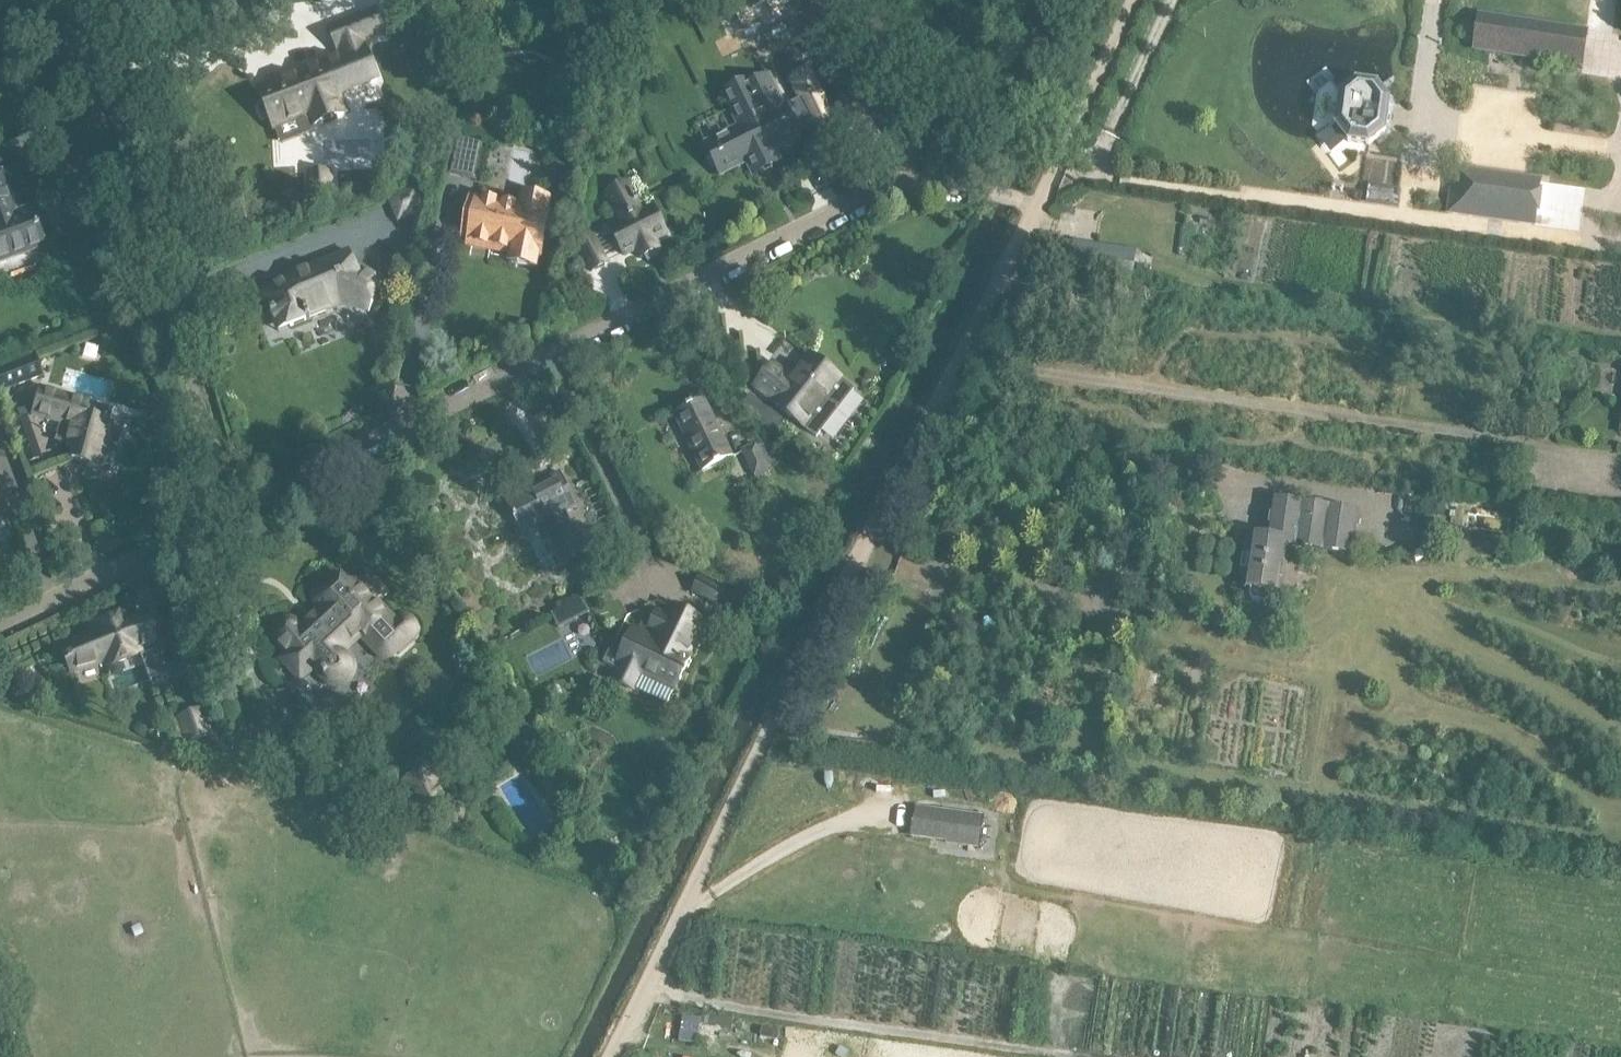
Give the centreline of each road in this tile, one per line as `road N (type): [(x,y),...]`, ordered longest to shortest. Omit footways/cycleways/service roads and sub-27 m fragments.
road 1 (track): [(610,1056),(1133,0)]
road 2 (residential): [(234,513),(888,189),(984,192)]
road 3 (residential): [(234,513),(156,224),(101,76),(61,0)]
road 4 (track): [(1620,83),(1126,16)]
road 5 (track): [(1086,1056),(641,991)]
road 6 (residential): [(0,627),(234,513)]

